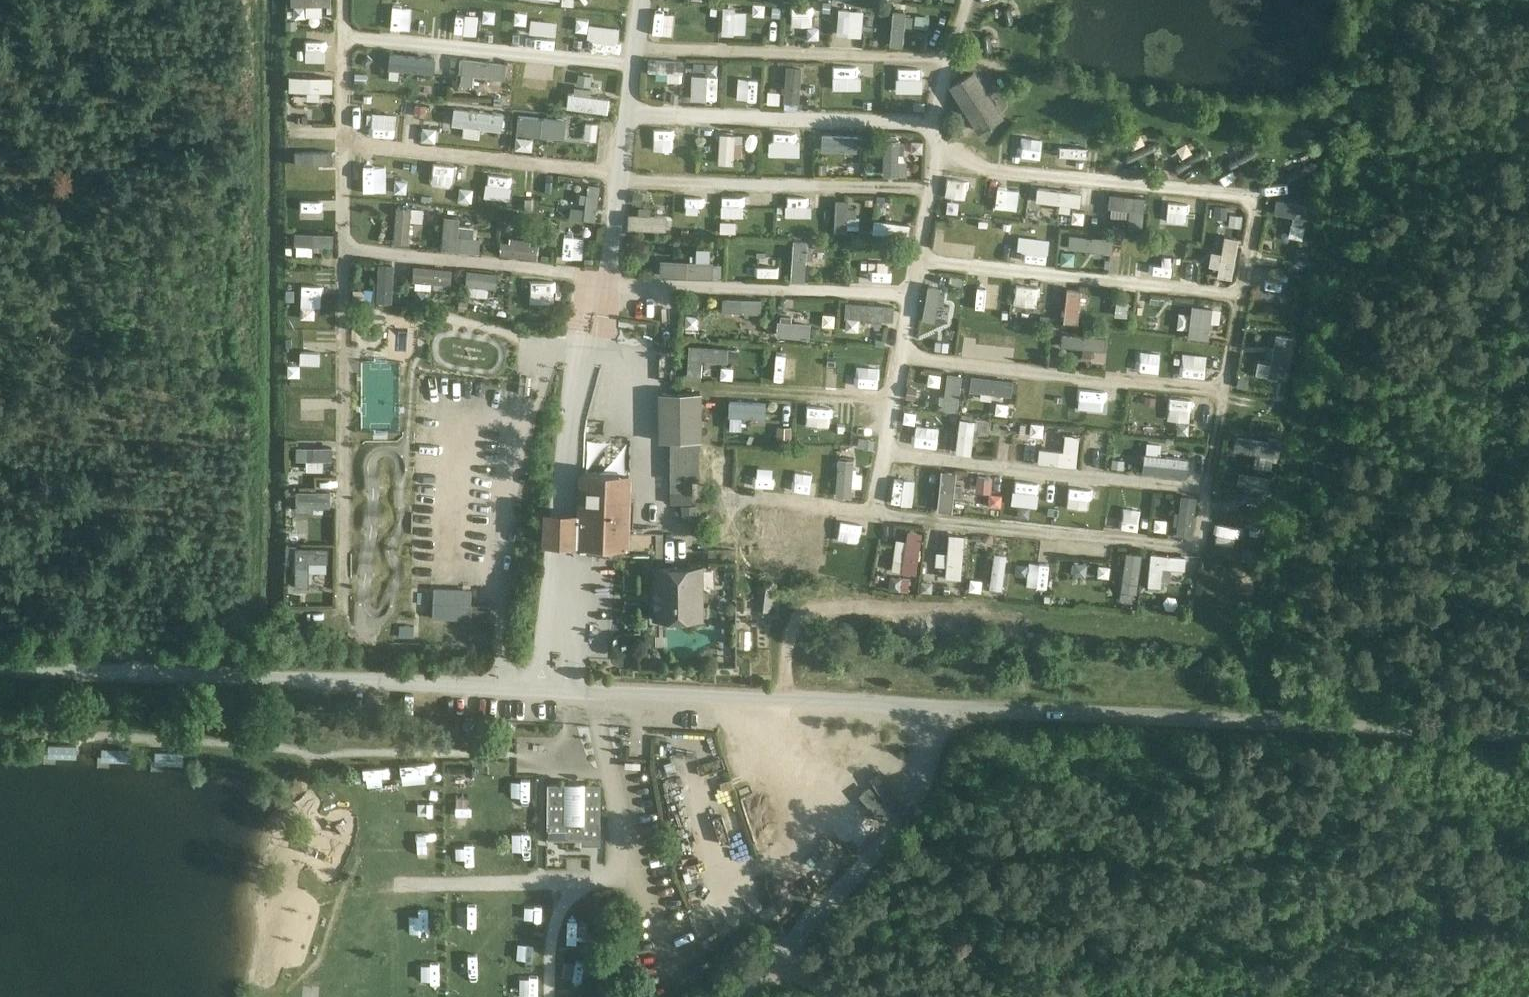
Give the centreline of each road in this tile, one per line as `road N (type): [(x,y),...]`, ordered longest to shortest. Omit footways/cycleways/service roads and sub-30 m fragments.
road 1 (unclassified): [(0,664),(937,707)]
road 2 (unclassified): [(937,707),(1528,734)]
road 3 (unclassified): [(937,707),(926,778),(893,835),(735,996)]
road 4 (track): [(1528,902),(1448,996)]

